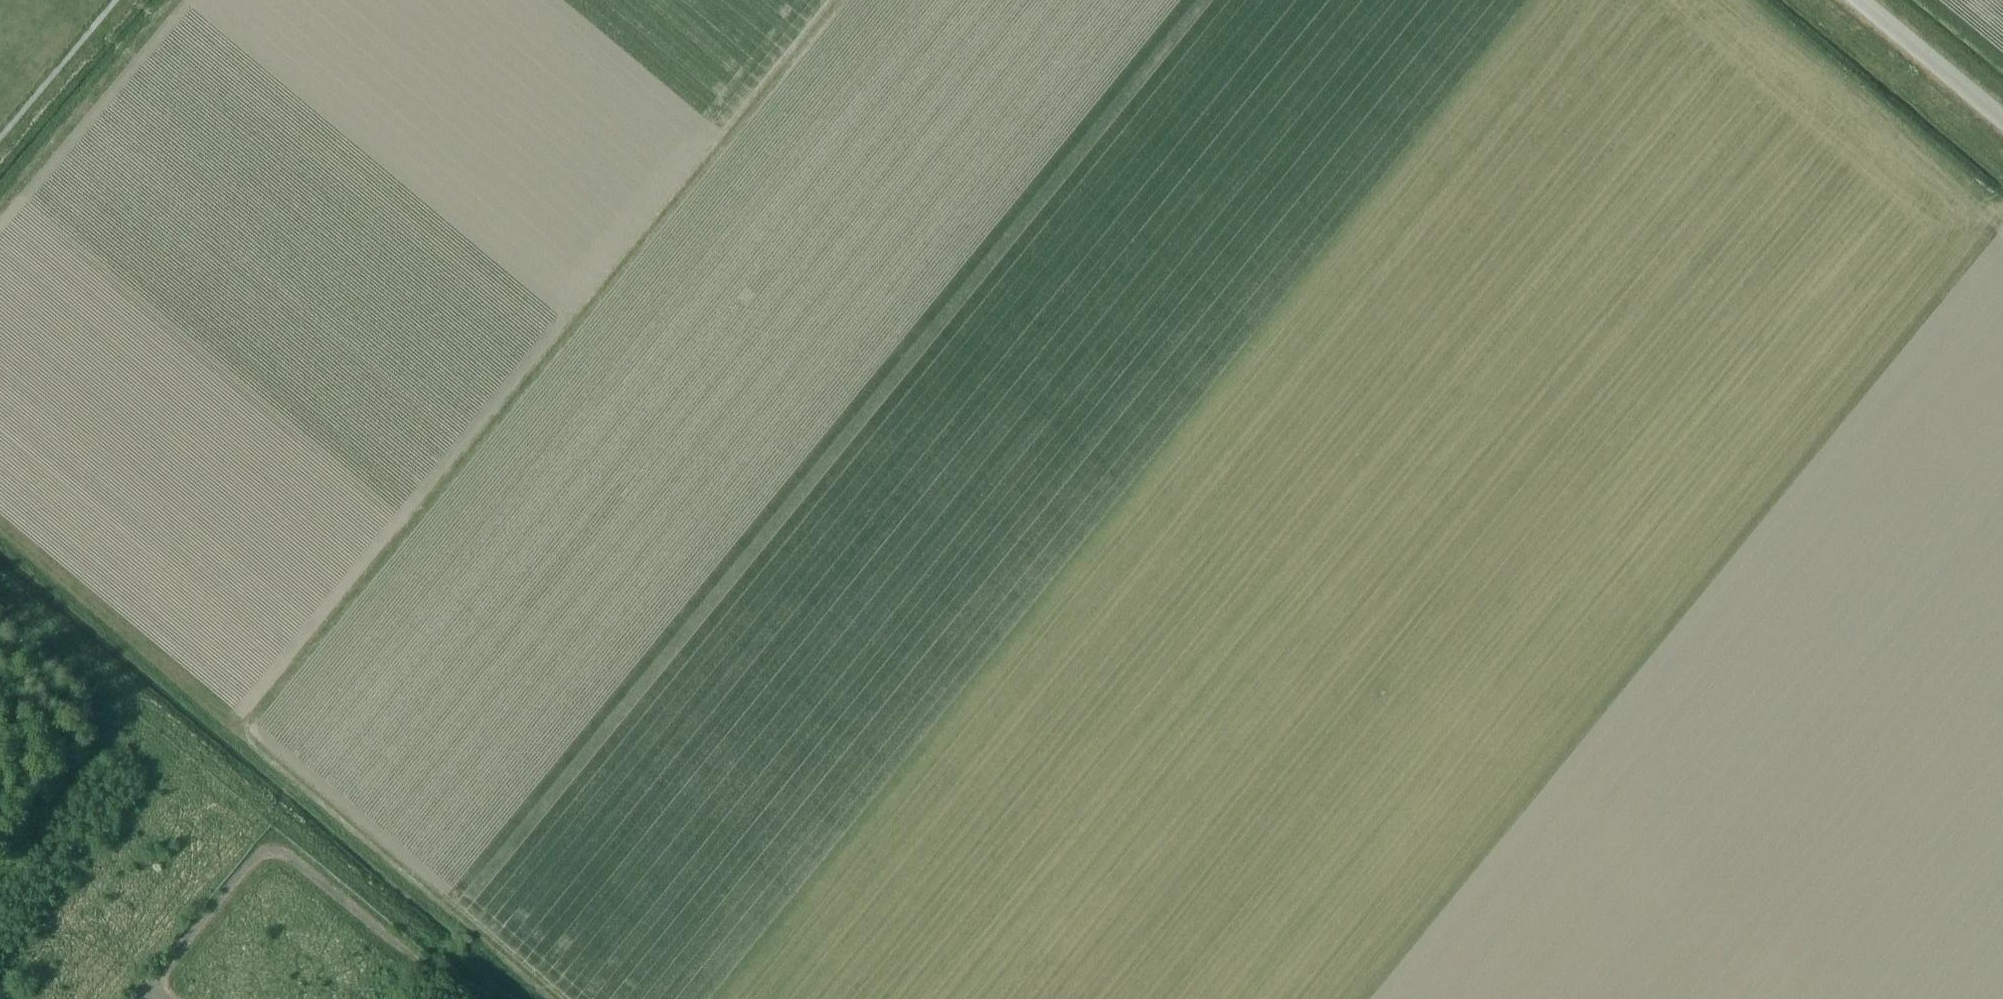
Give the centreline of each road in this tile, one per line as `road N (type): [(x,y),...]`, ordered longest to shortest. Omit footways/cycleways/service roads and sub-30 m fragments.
road 1 (unclassified): [(2002,118),(1862,0)]

